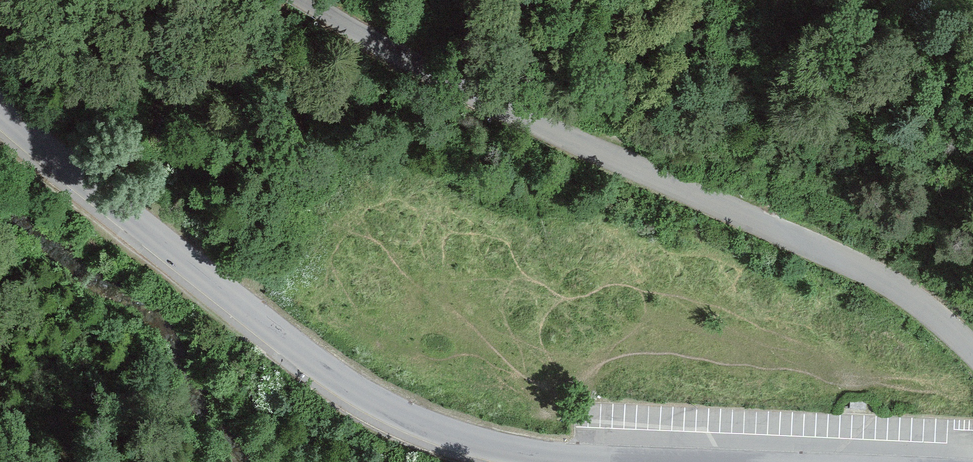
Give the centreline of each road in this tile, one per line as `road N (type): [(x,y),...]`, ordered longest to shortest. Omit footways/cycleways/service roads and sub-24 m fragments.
road 1 (unclassified): [(972,358),(906,296),(452,75),(317,0)]
road 2 (tertiary): [(631,461),(416,423),(330,376),(0,110)]

